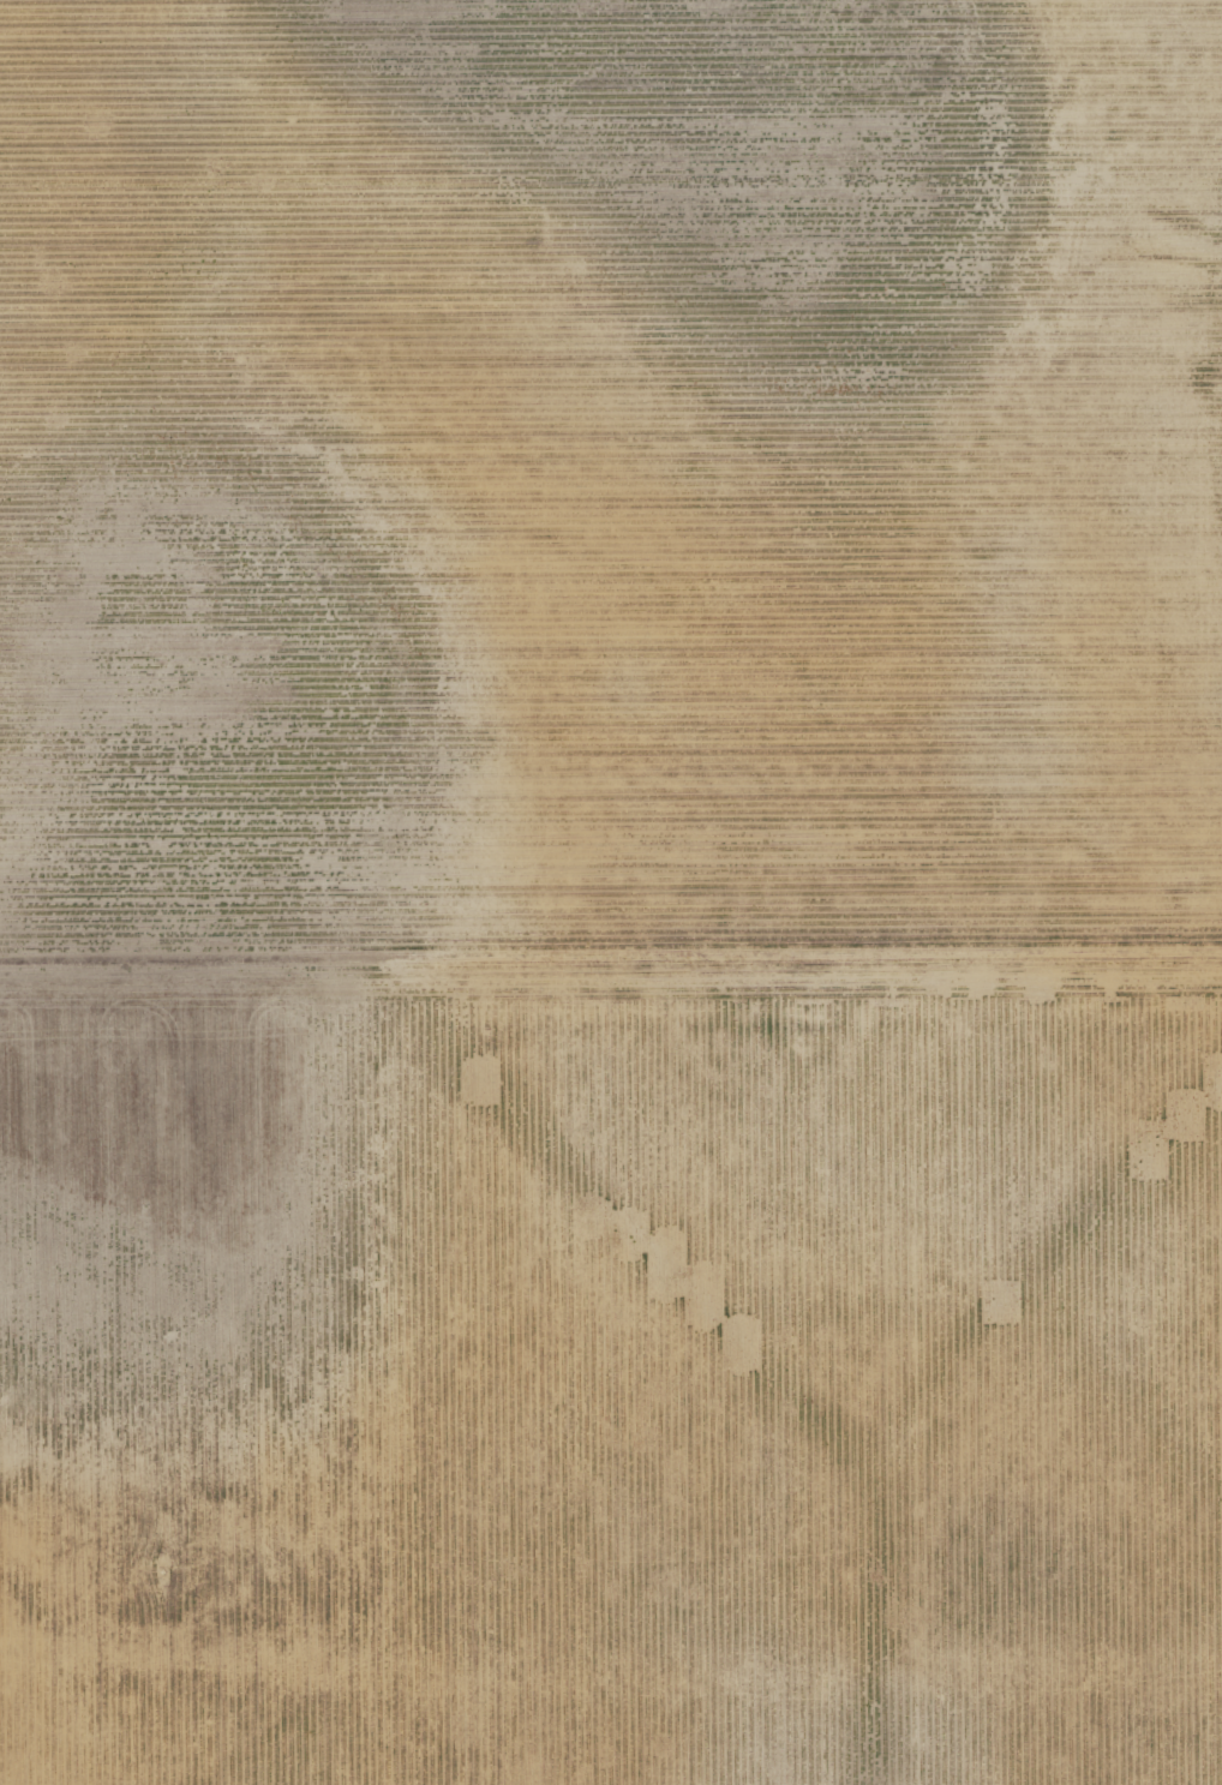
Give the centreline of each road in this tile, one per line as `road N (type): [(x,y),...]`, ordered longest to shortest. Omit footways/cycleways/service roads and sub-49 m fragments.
road 1 (track): [(1221,944),(0,950)]

